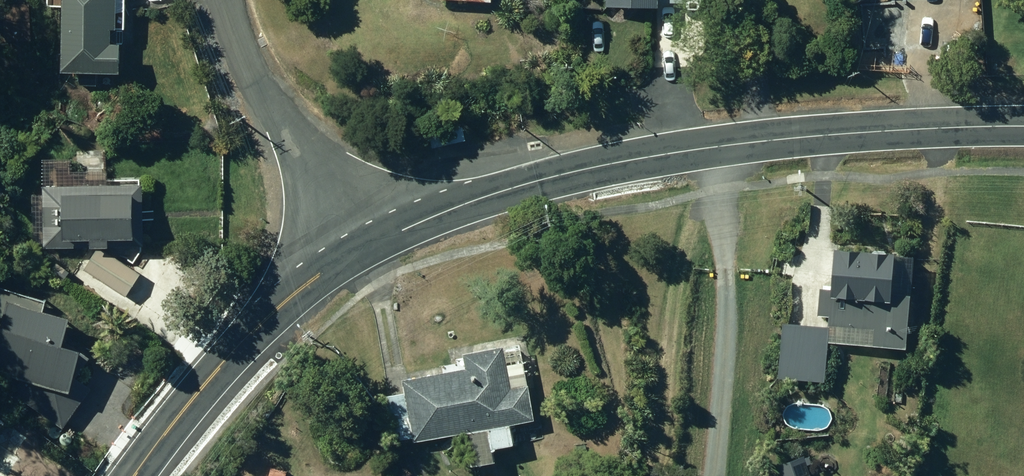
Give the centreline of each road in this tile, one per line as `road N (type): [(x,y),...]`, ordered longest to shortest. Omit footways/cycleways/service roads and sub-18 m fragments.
road 1 (secondary): [(719,145),(539,180),(422,220),(367,248)]
road 2 (unclassified): [(712,475),(726,275),(719,145)]
road 3 (secondary): [(367,248),(319,275),(239,343),(133,475)]
road 4 (secondary): [(1023,126),(719,145)]
road 5 (unclassified): [(225,0),(251,72),(367,248)]

